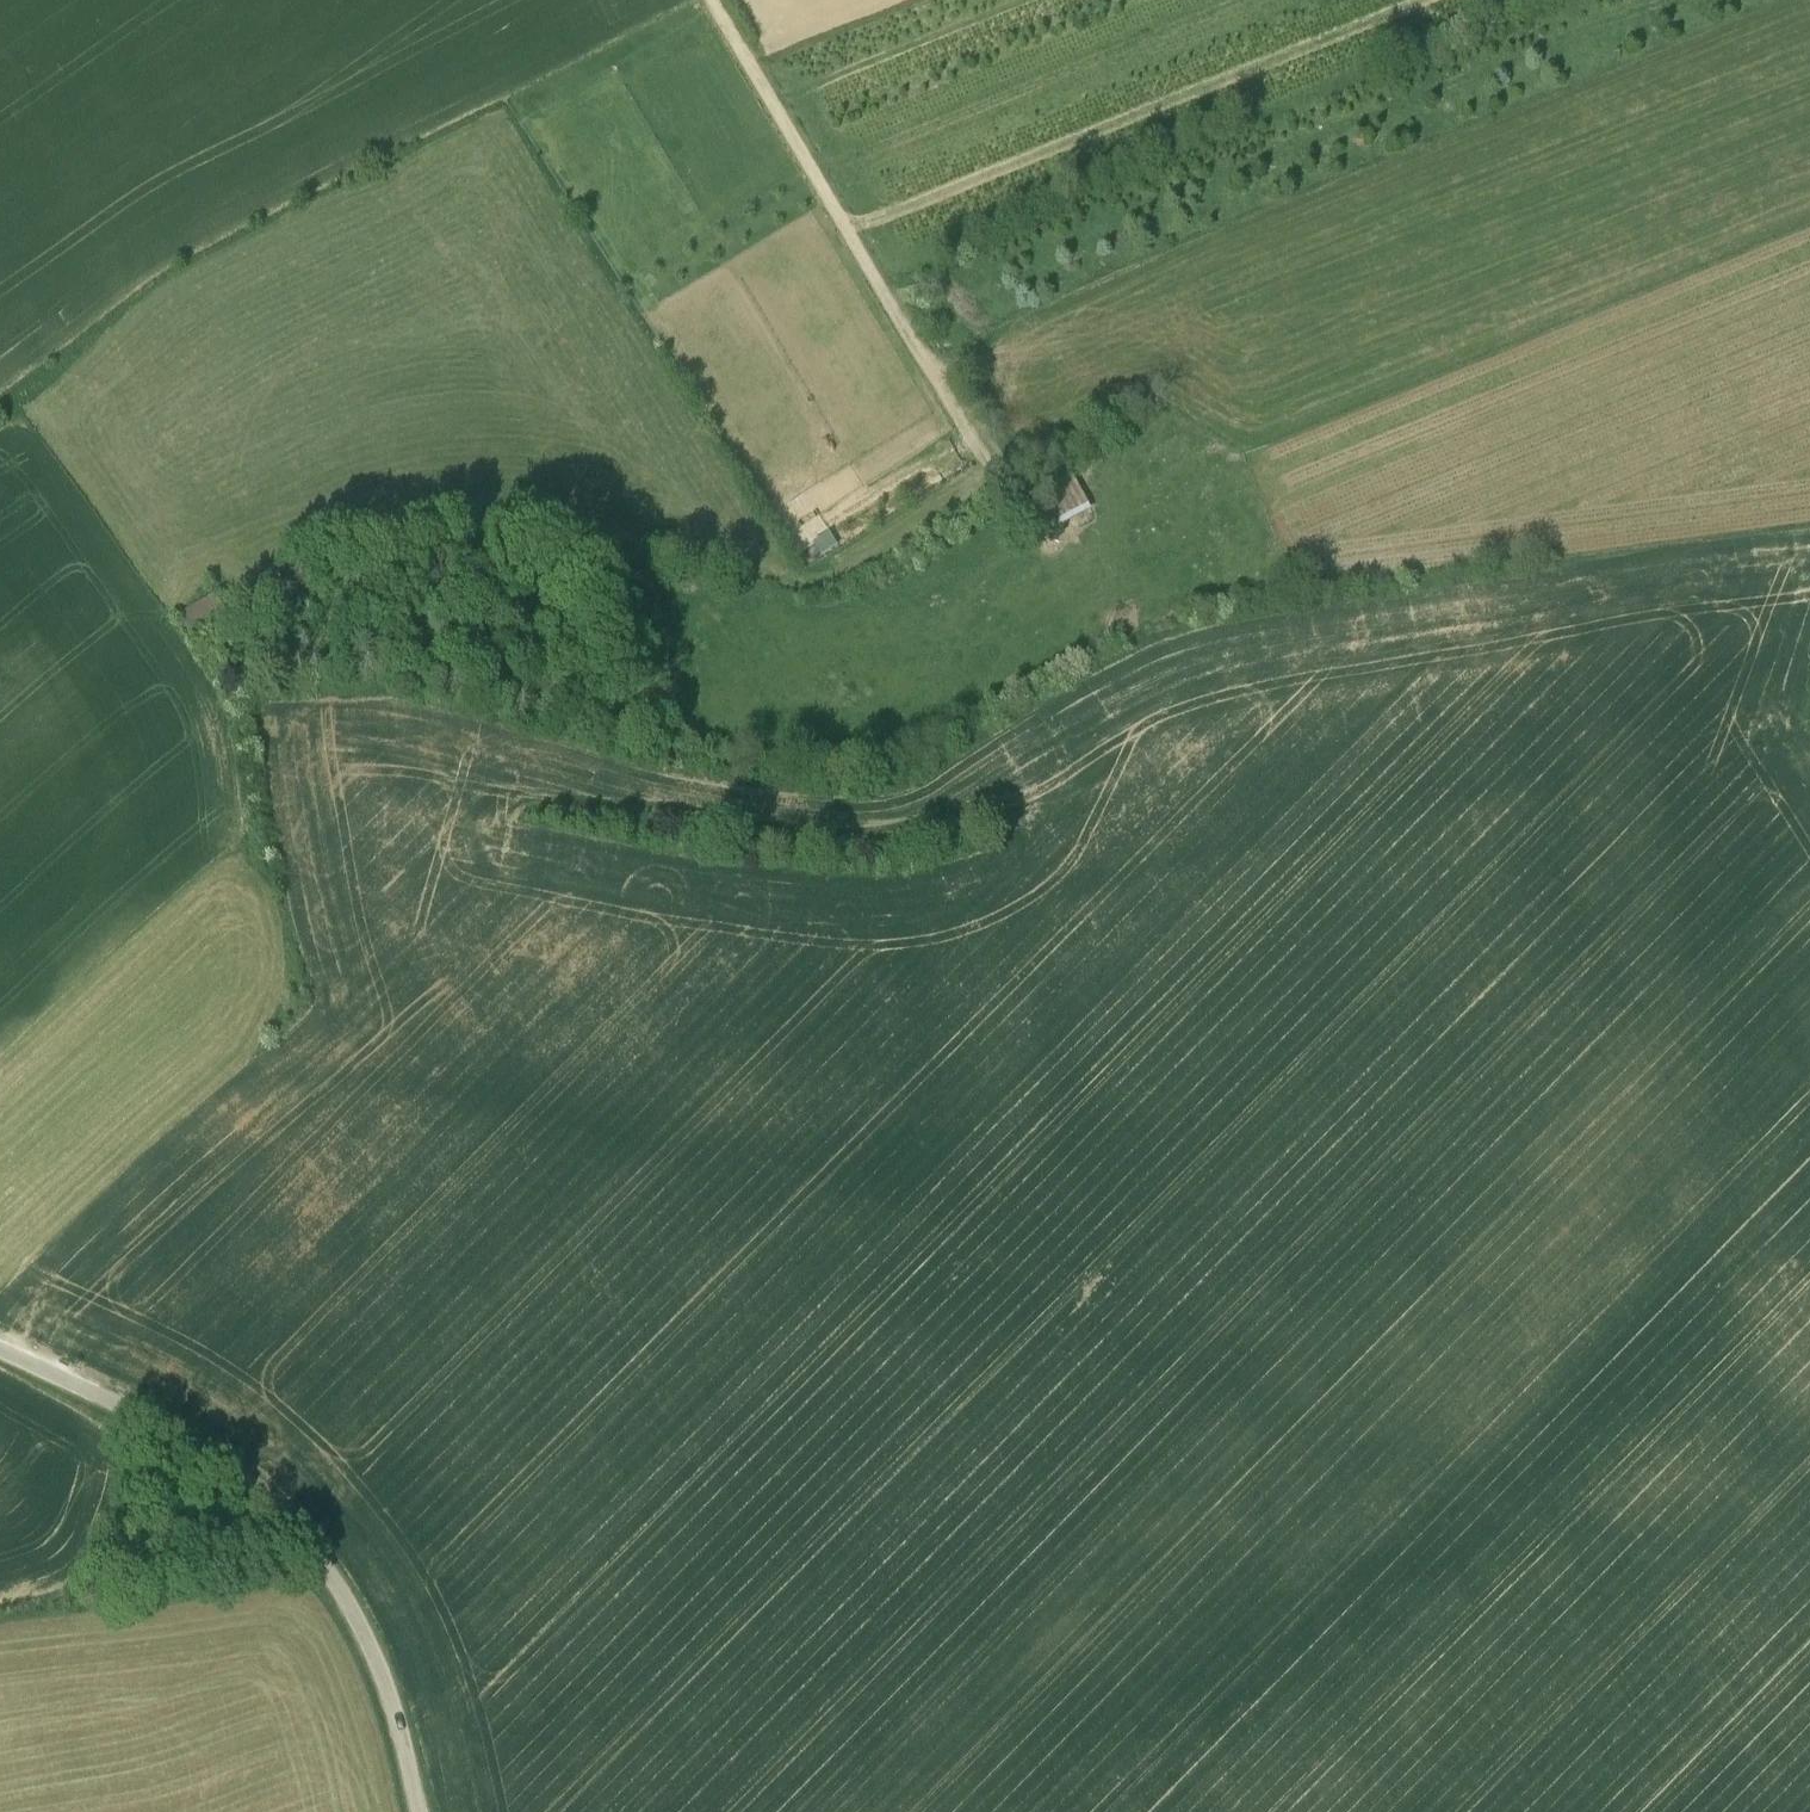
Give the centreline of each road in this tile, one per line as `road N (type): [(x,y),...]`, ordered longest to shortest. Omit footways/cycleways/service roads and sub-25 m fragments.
road 1 (unclassified): [(420,1811),(378,1661),(297,1531),(196,1445),(0,1348)]
road 2 (track): [(1045,552),(714,0)]

